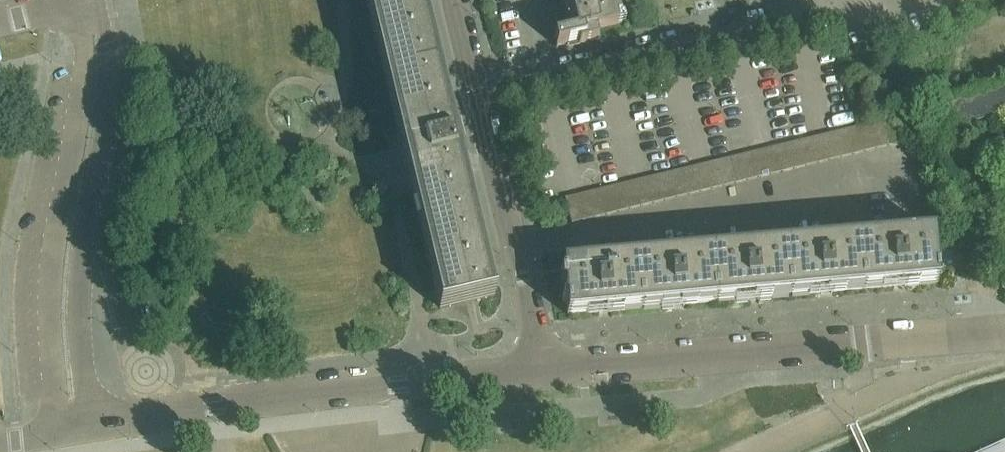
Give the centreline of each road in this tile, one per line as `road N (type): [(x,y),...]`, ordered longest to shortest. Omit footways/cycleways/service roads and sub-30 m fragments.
road 1 (residential): [(542,372),(1004,332)]
road 2 (residential): [(475,94),(836,5),(859,17),(921,0)]
road 3 (residential): [(91,429),(215,407),(542,372)]
road 4 (residential): [(75,10),(83,85),(50,296),(59,434)]
road 5 (residential): [(91,429),(86,267),(110,79),(103,8)]
road 6 (residential): [(542,372),(475,94)]

